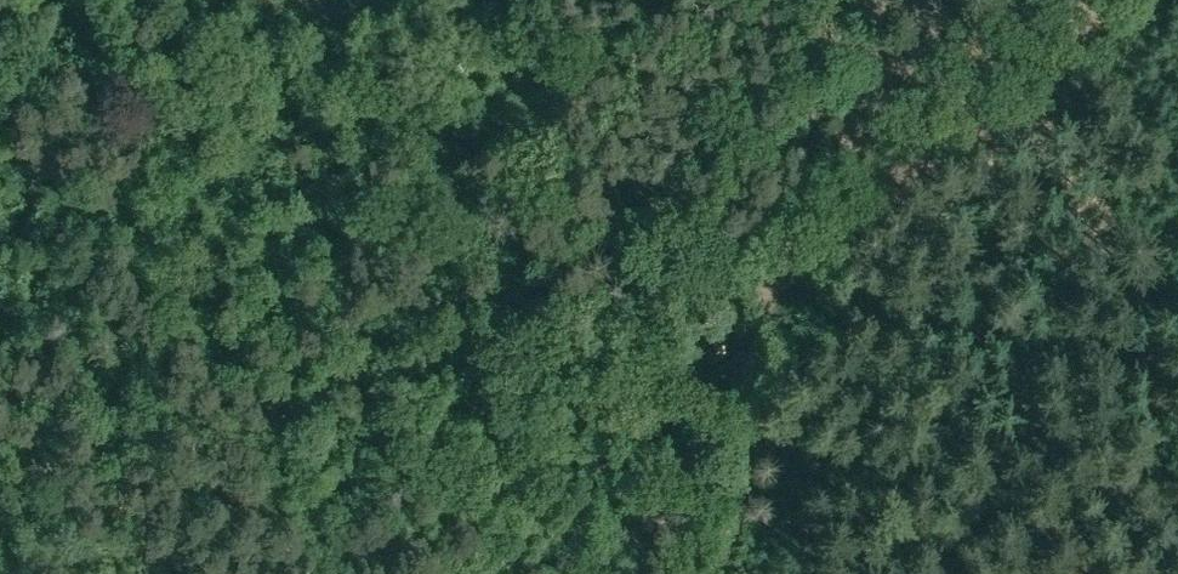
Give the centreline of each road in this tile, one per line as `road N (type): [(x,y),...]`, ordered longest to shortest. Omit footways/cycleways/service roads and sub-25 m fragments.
road 1 (track): [(0,486),(697,322),(764,291)]
road 2 (track): [(143,0),(156,69),(139,236),(142,287),(216,364),(249,427)]
road 3 (track): [(764,291),(777,272),(832,0)]

